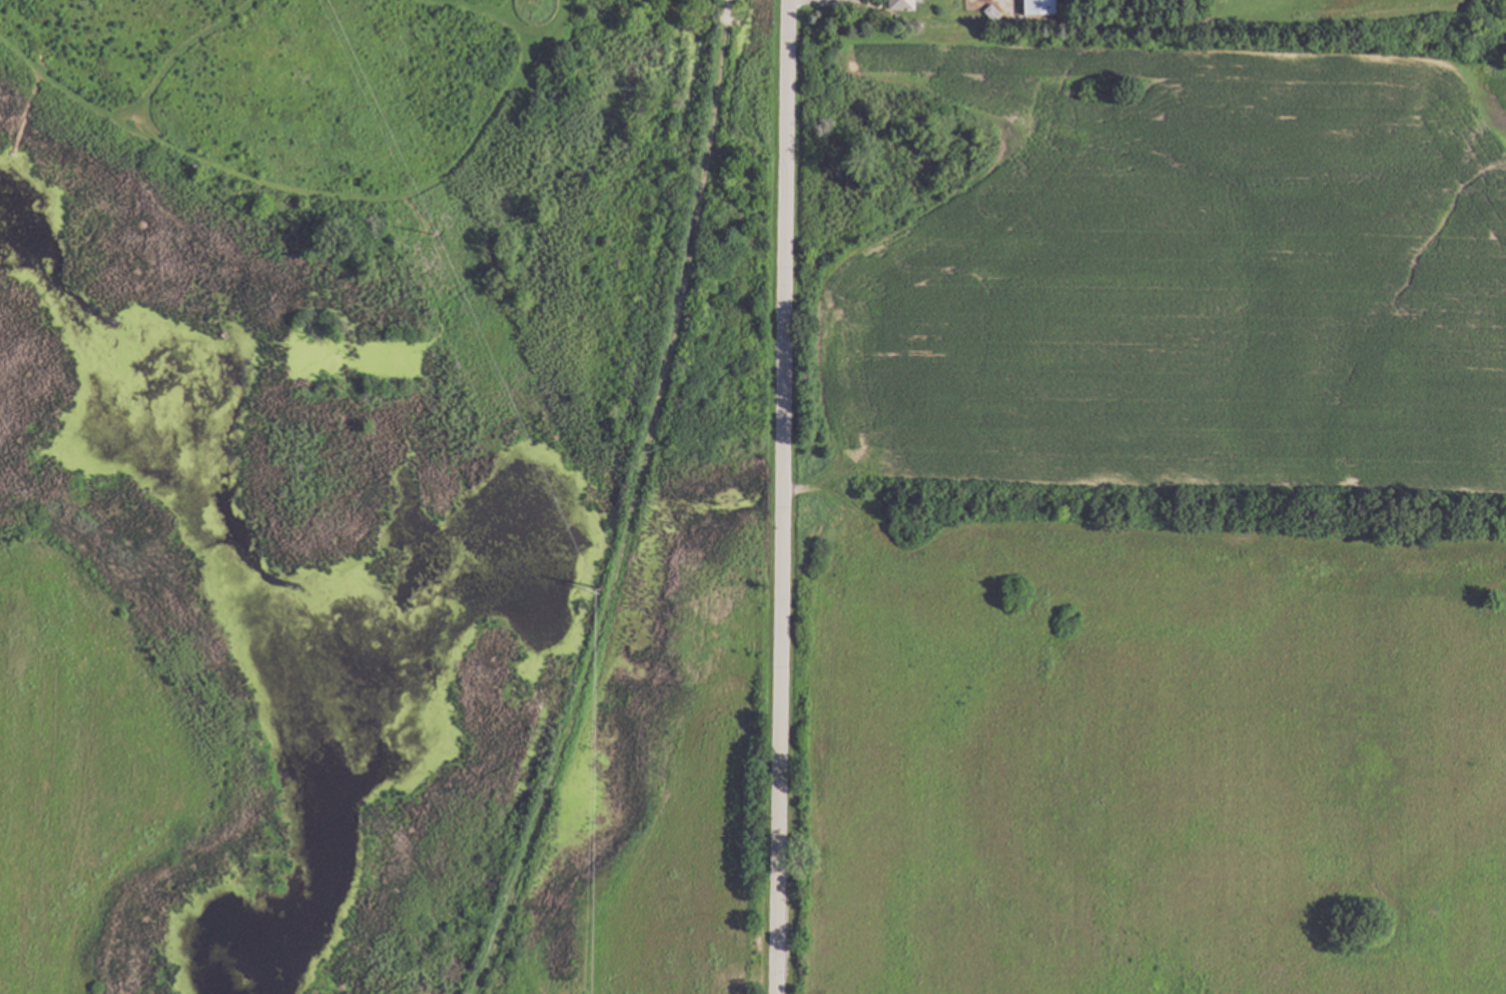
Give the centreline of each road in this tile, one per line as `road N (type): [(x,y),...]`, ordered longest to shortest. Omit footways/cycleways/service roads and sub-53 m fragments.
road 1 (residential): [(794,0),(778,993)]

